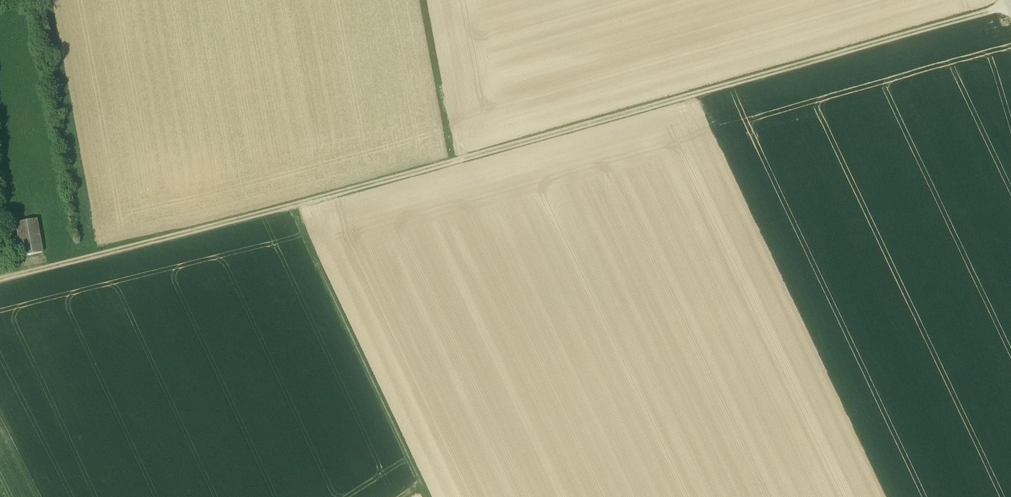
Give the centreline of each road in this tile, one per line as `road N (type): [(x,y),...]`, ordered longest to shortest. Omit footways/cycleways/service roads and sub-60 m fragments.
road 1 (track): [(1010,5),(0,281)]
road 2 (track): [(292,206),(427,496)]
road 3 (track): [(452,163),(421,0)]

